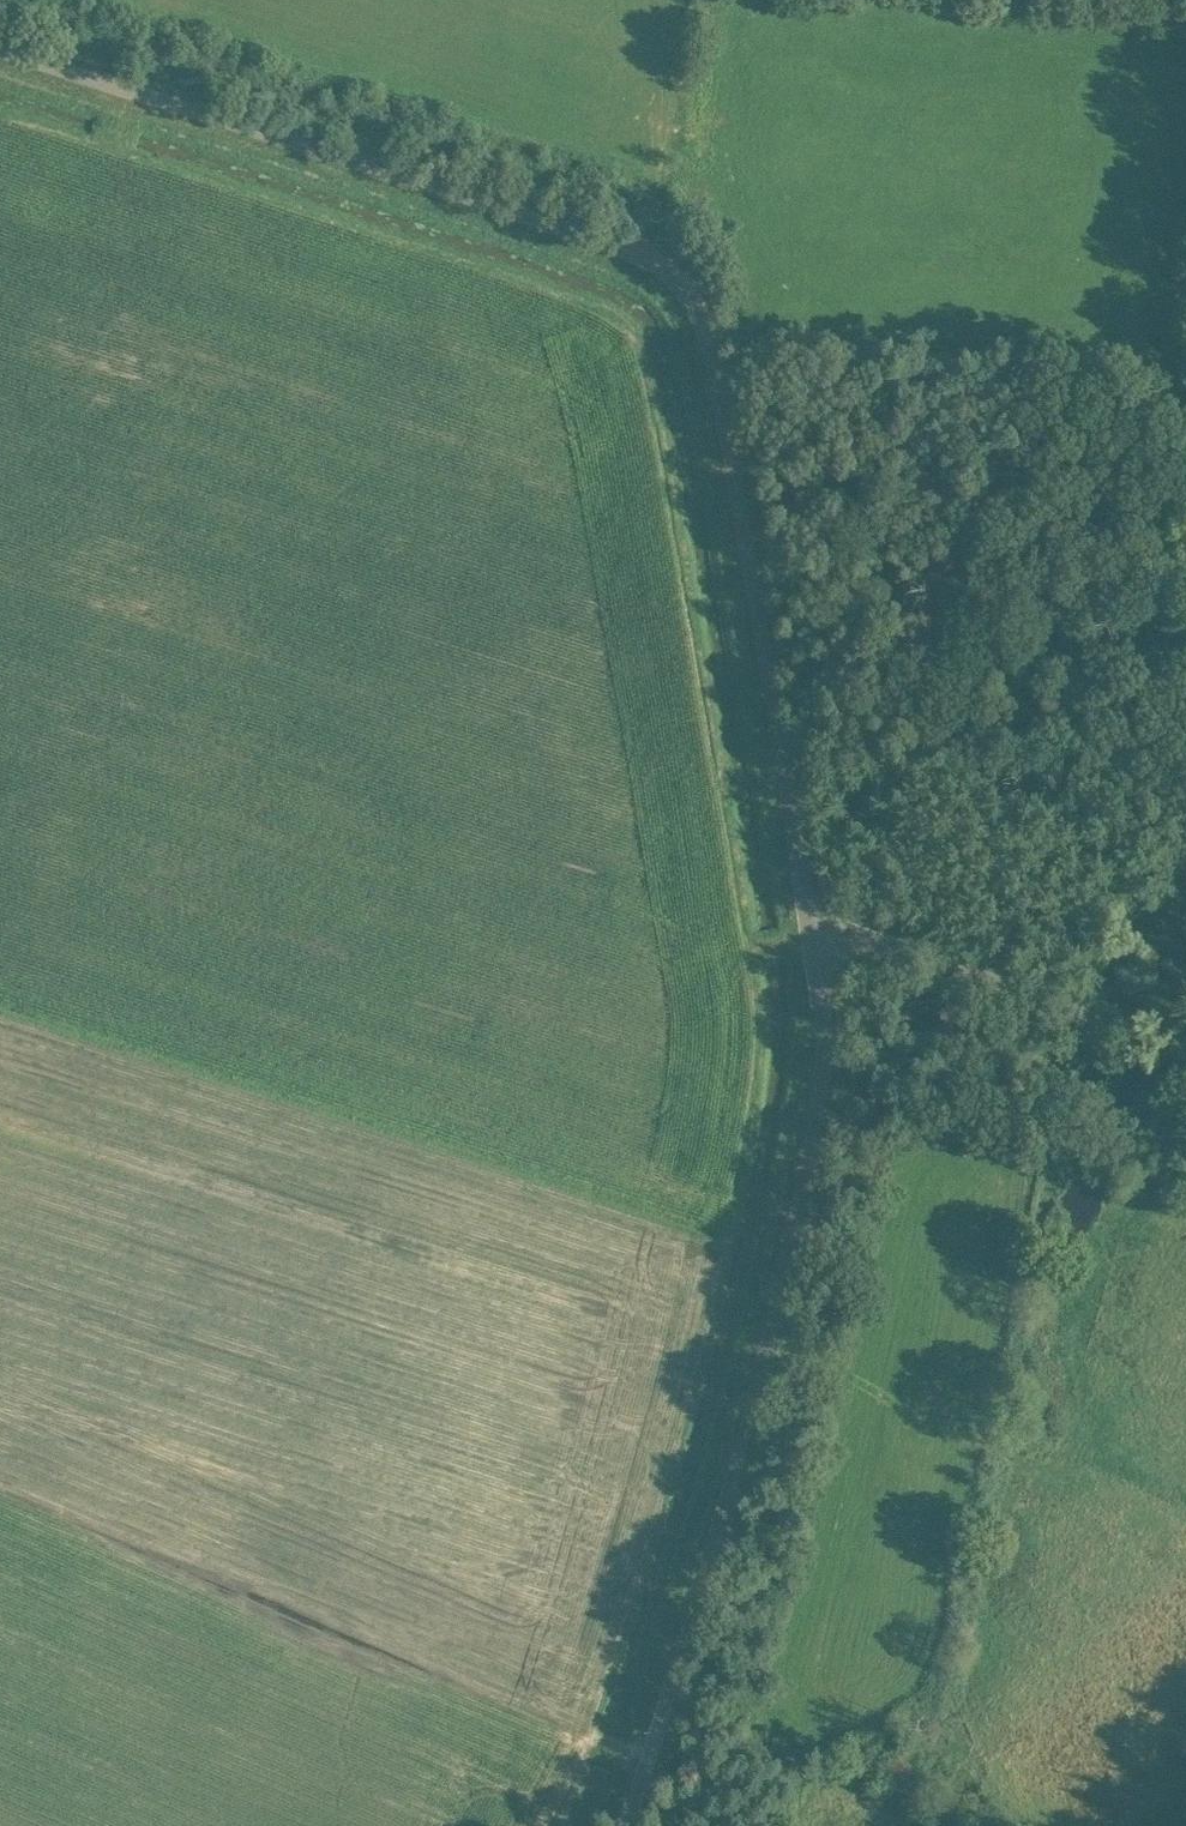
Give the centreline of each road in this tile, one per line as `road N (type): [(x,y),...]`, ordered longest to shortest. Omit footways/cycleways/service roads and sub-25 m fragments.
road 1 (unclassified): [(811,936),(699,307),(657,268),(0,58)]
road 2 (unclassified): [(611,1825),(645,1762),(777,1261),(823,1040),(811,936)]
road 3 (unclassified): [(1185,1054),(873,939),(811,936)]

